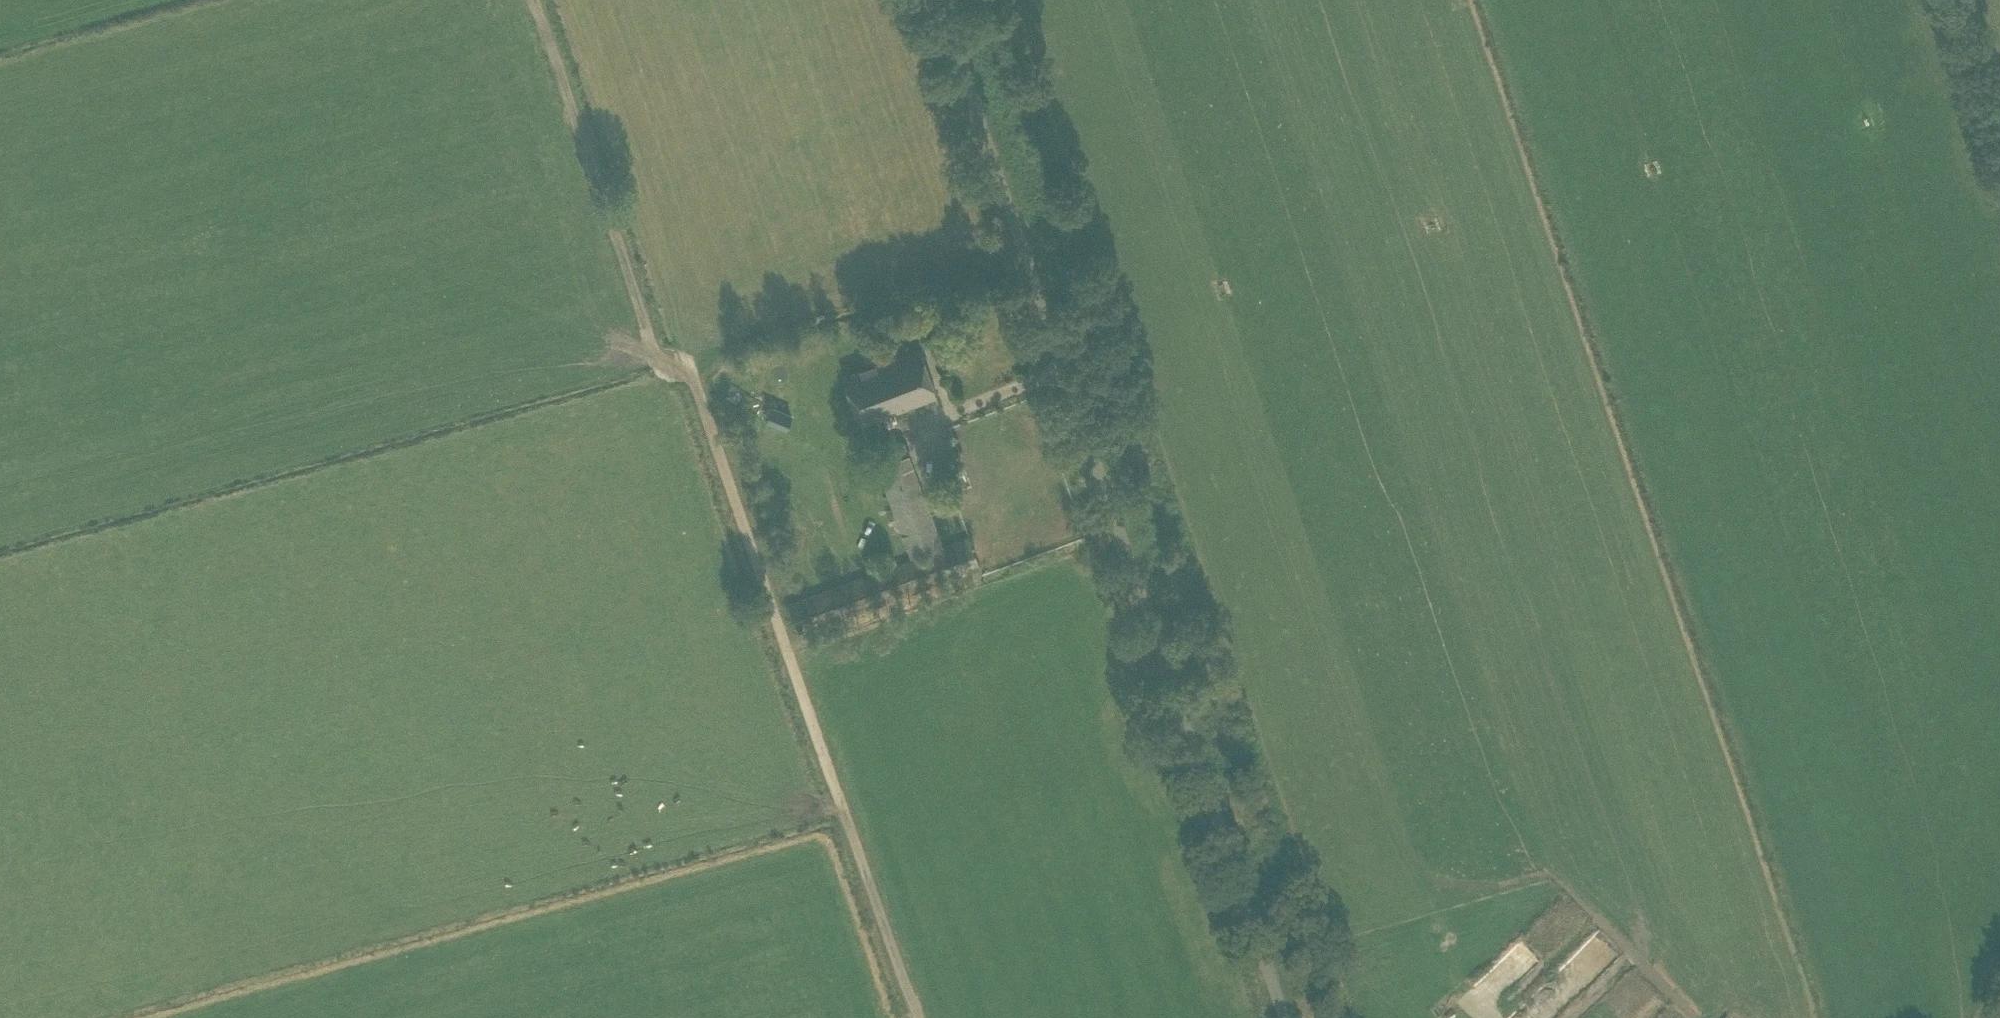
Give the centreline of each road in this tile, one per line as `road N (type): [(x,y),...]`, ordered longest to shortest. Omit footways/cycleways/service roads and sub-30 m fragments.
road 1 (unclassified): [(1281,1017),(937,0)]

